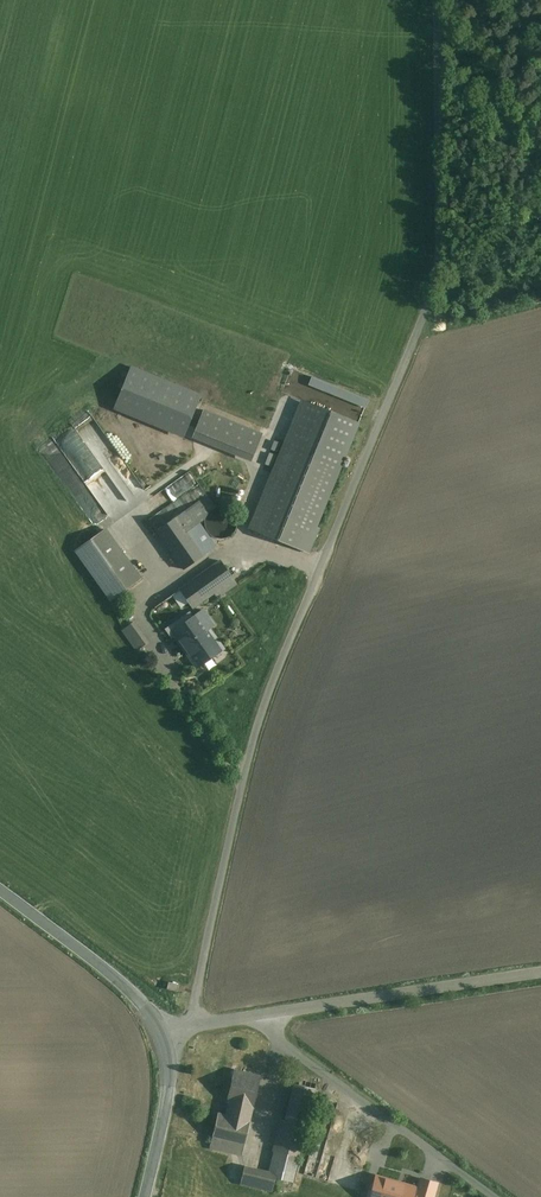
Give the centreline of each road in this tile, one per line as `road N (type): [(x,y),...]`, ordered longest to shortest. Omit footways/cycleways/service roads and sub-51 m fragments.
road 1 (unclassified): [(194,1027),(257,729),(435,287),(435,0)]
road 2 (unclassified): [(265,1016),(282,1043),(494,1196)]
road 3 (unclassified): [(265,1016),(540,973)]
road 4 (secondary): [(159,1032),(117,980),(0,891)]
road 5 (secondary): [(144,1196),(168,1088),(159,1032)]

